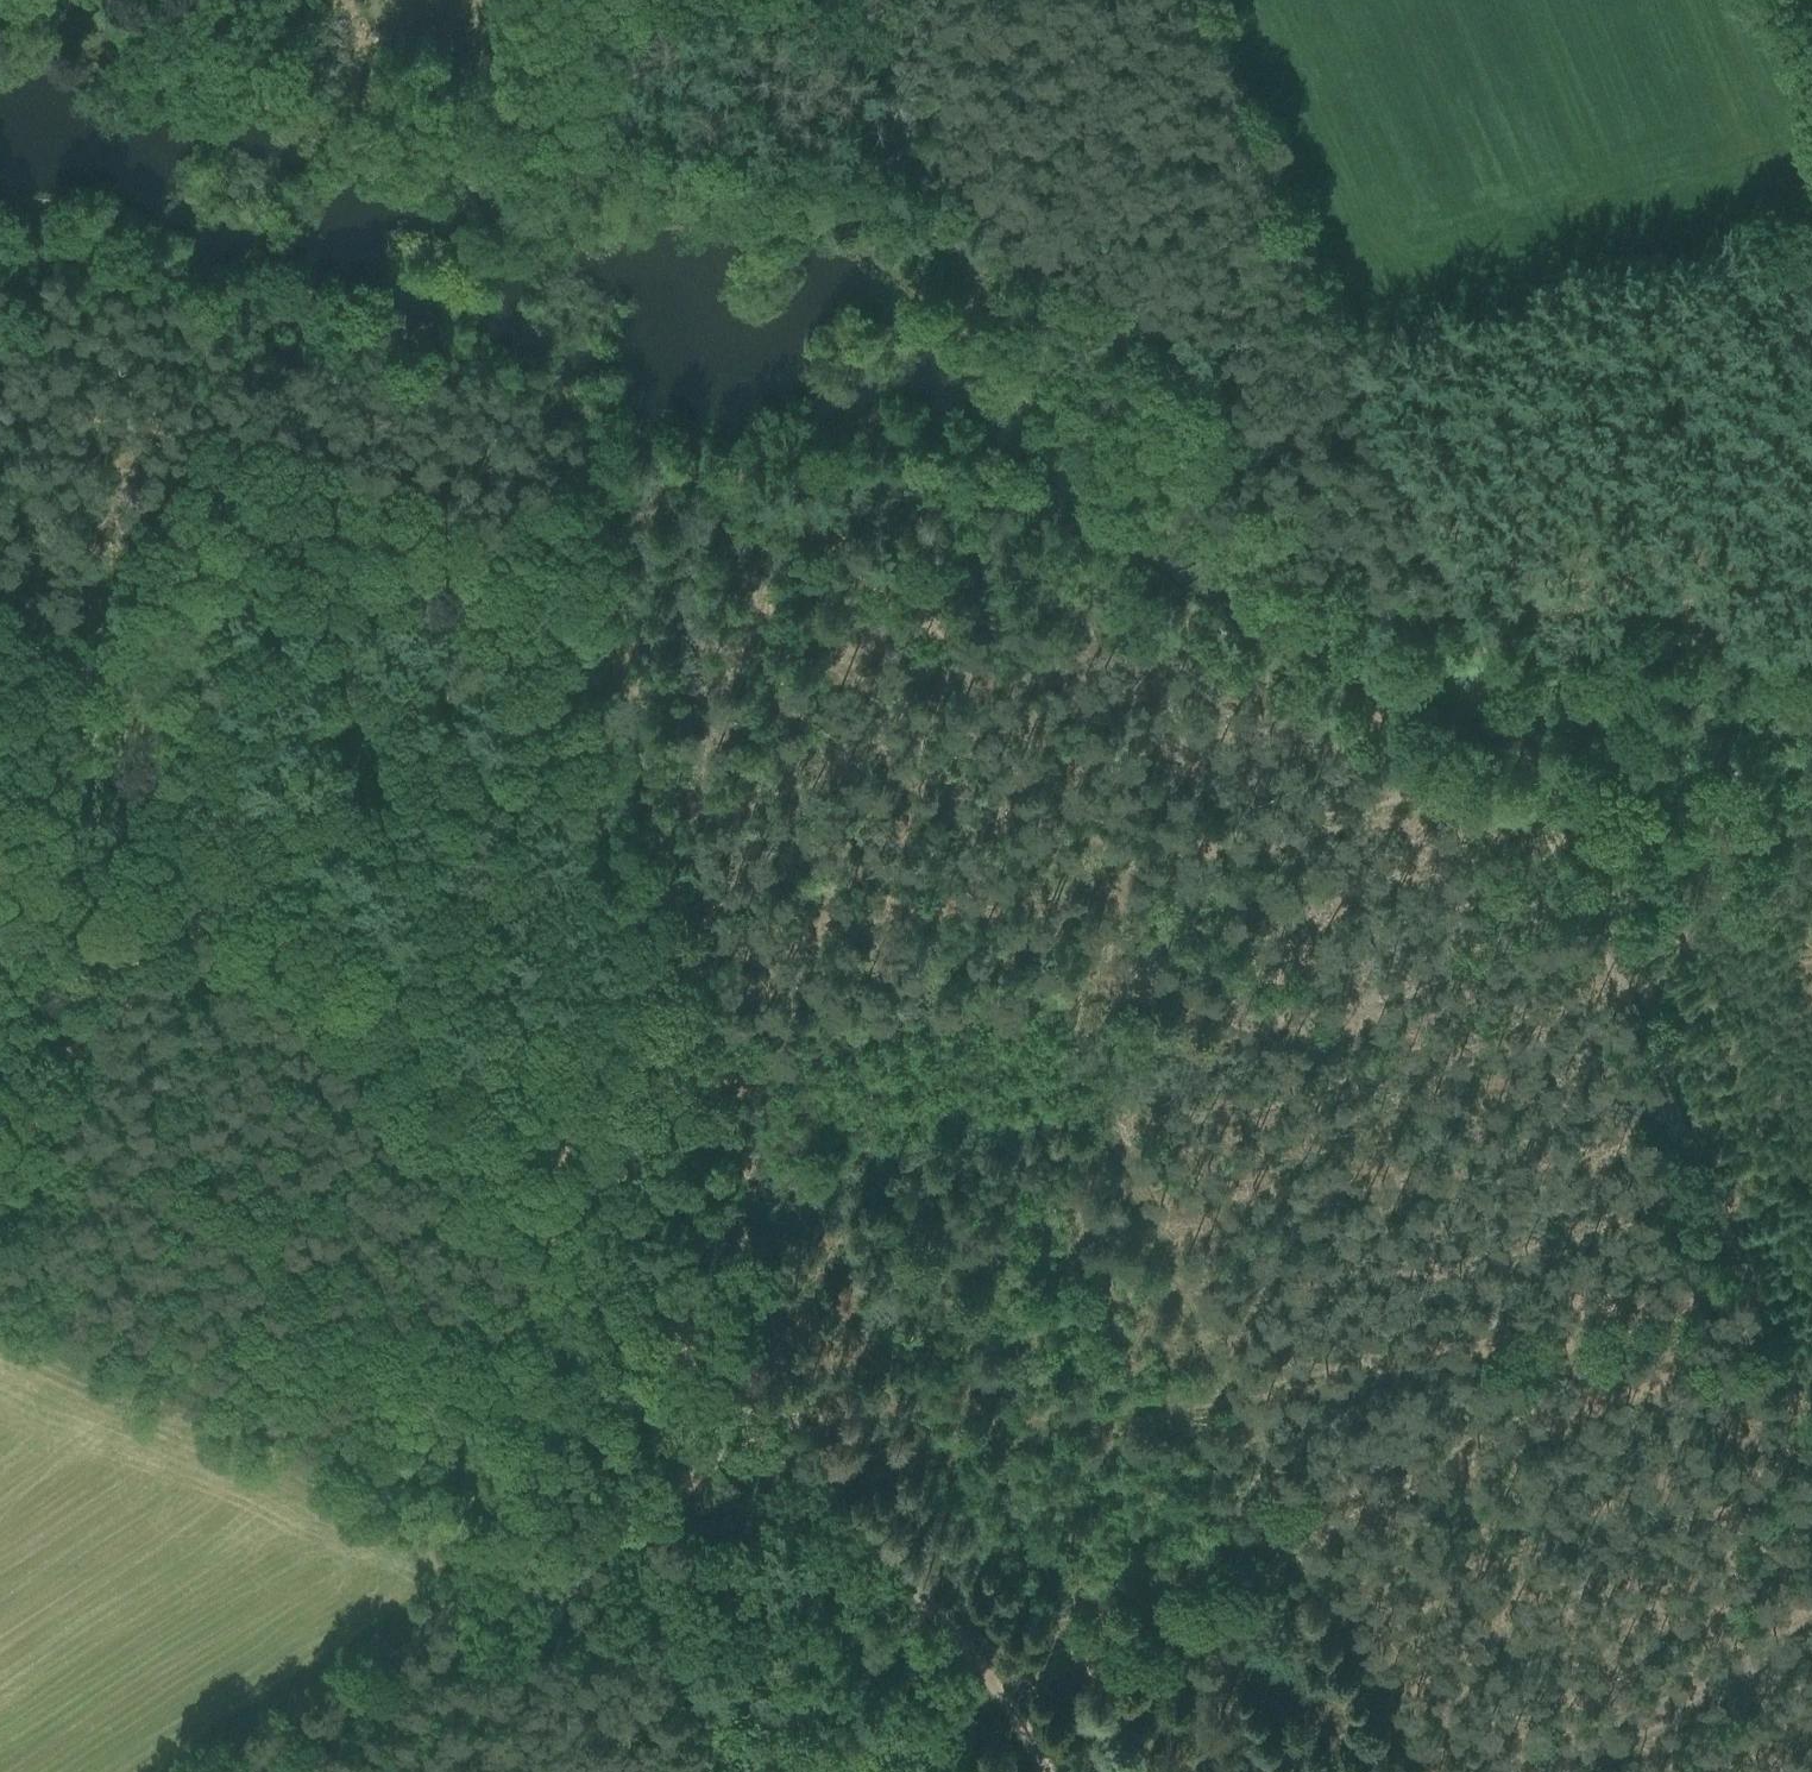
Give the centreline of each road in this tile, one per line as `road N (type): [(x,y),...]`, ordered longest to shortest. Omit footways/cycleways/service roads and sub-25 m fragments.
road 1 (track): [(1211,0),(1748,1280),(779,1450),(439,1586),(192,1771)]
road 2 (track): [(1042,1771),(998,1683),(964,1638),(0,639)]

